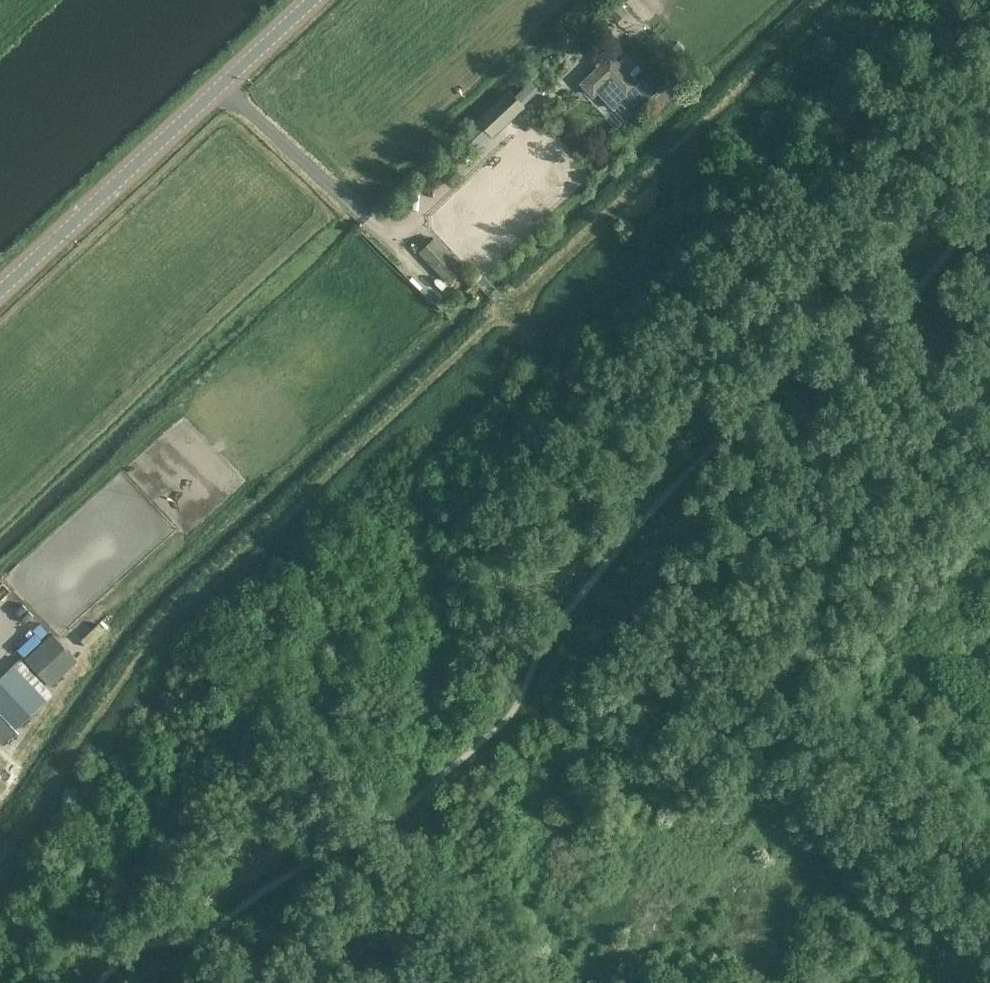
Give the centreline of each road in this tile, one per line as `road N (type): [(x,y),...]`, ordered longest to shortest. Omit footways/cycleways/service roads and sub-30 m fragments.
road 1 (tertiary): [(0,293),(315,0)]

